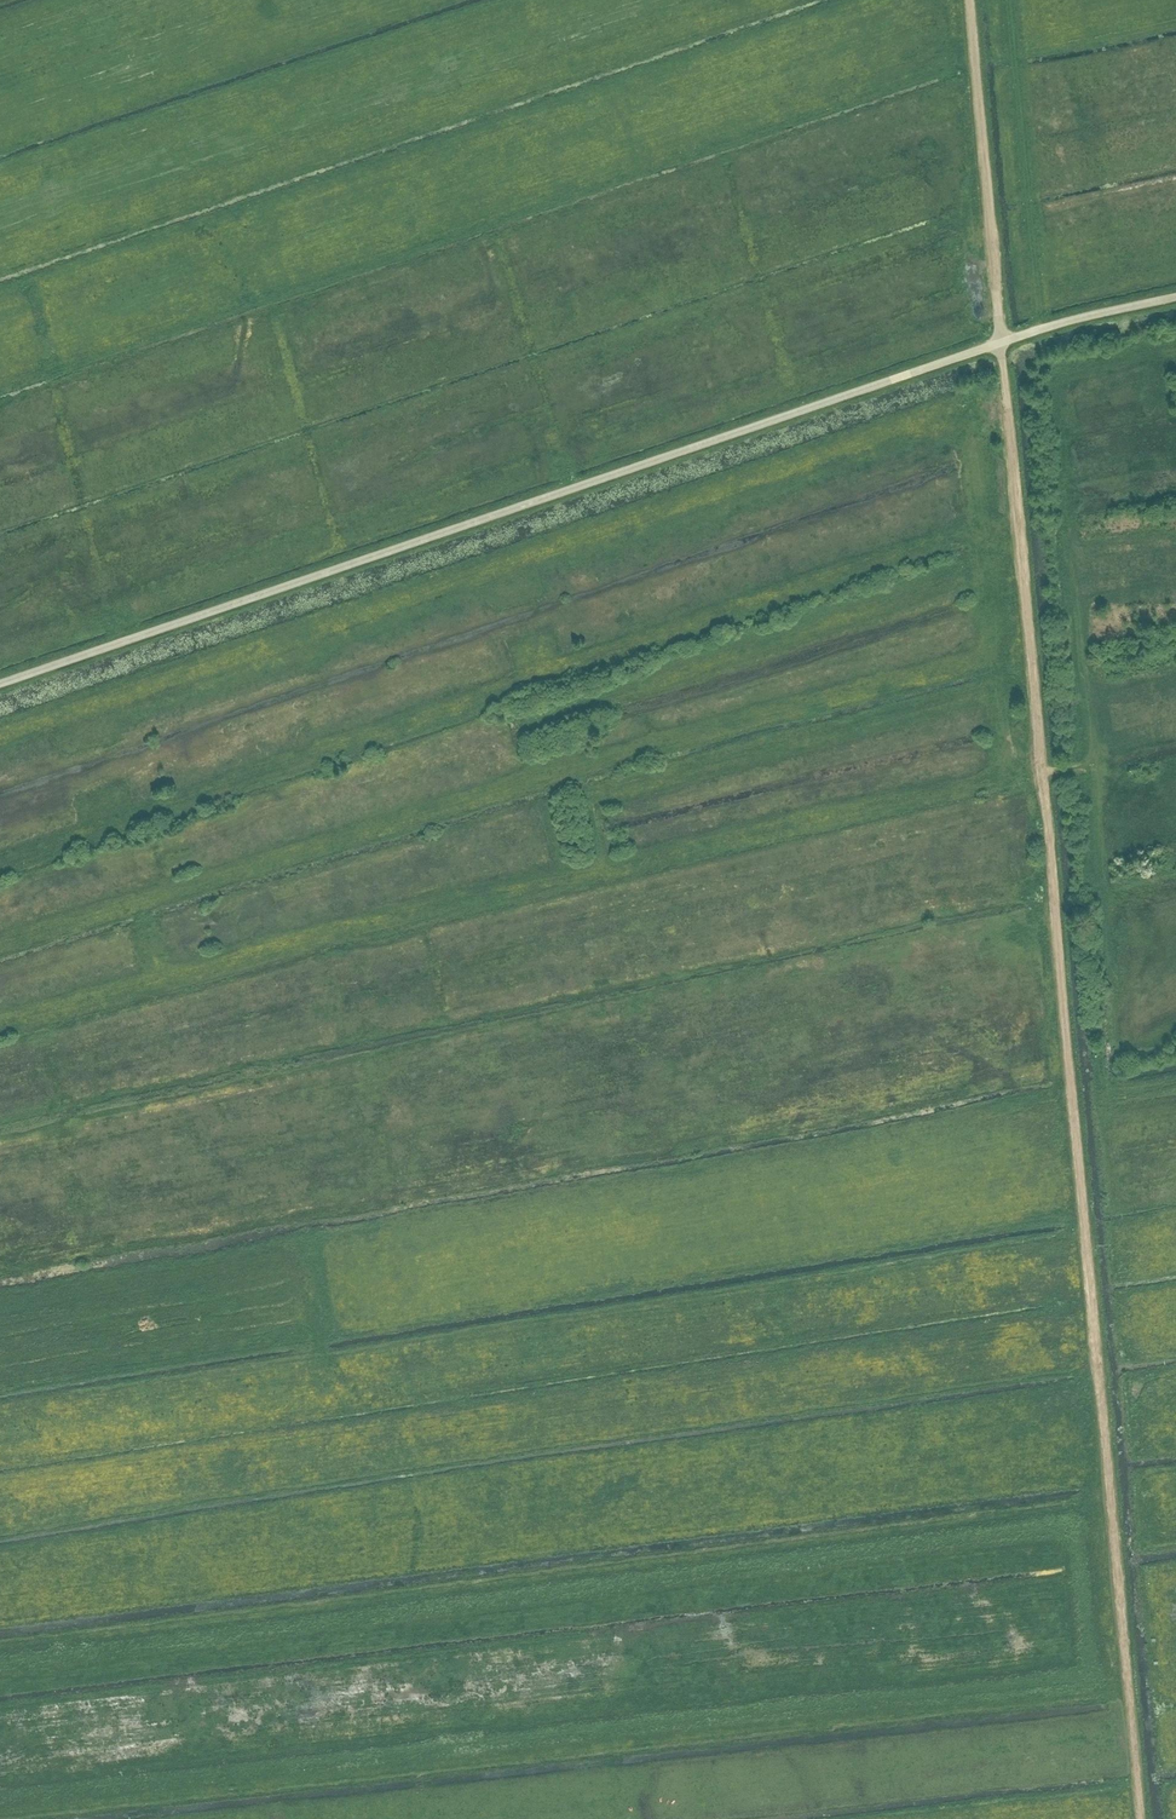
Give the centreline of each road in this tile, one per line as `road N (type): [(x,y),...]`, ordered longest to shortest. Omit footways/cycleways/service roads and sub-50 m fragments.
road 1 (track): [(1140,1818),(966,0)]
road 2 (unclassified): [(0,682),(1000,342)]
road 3 (unclassified): [(1175,296),(1000,342)]

